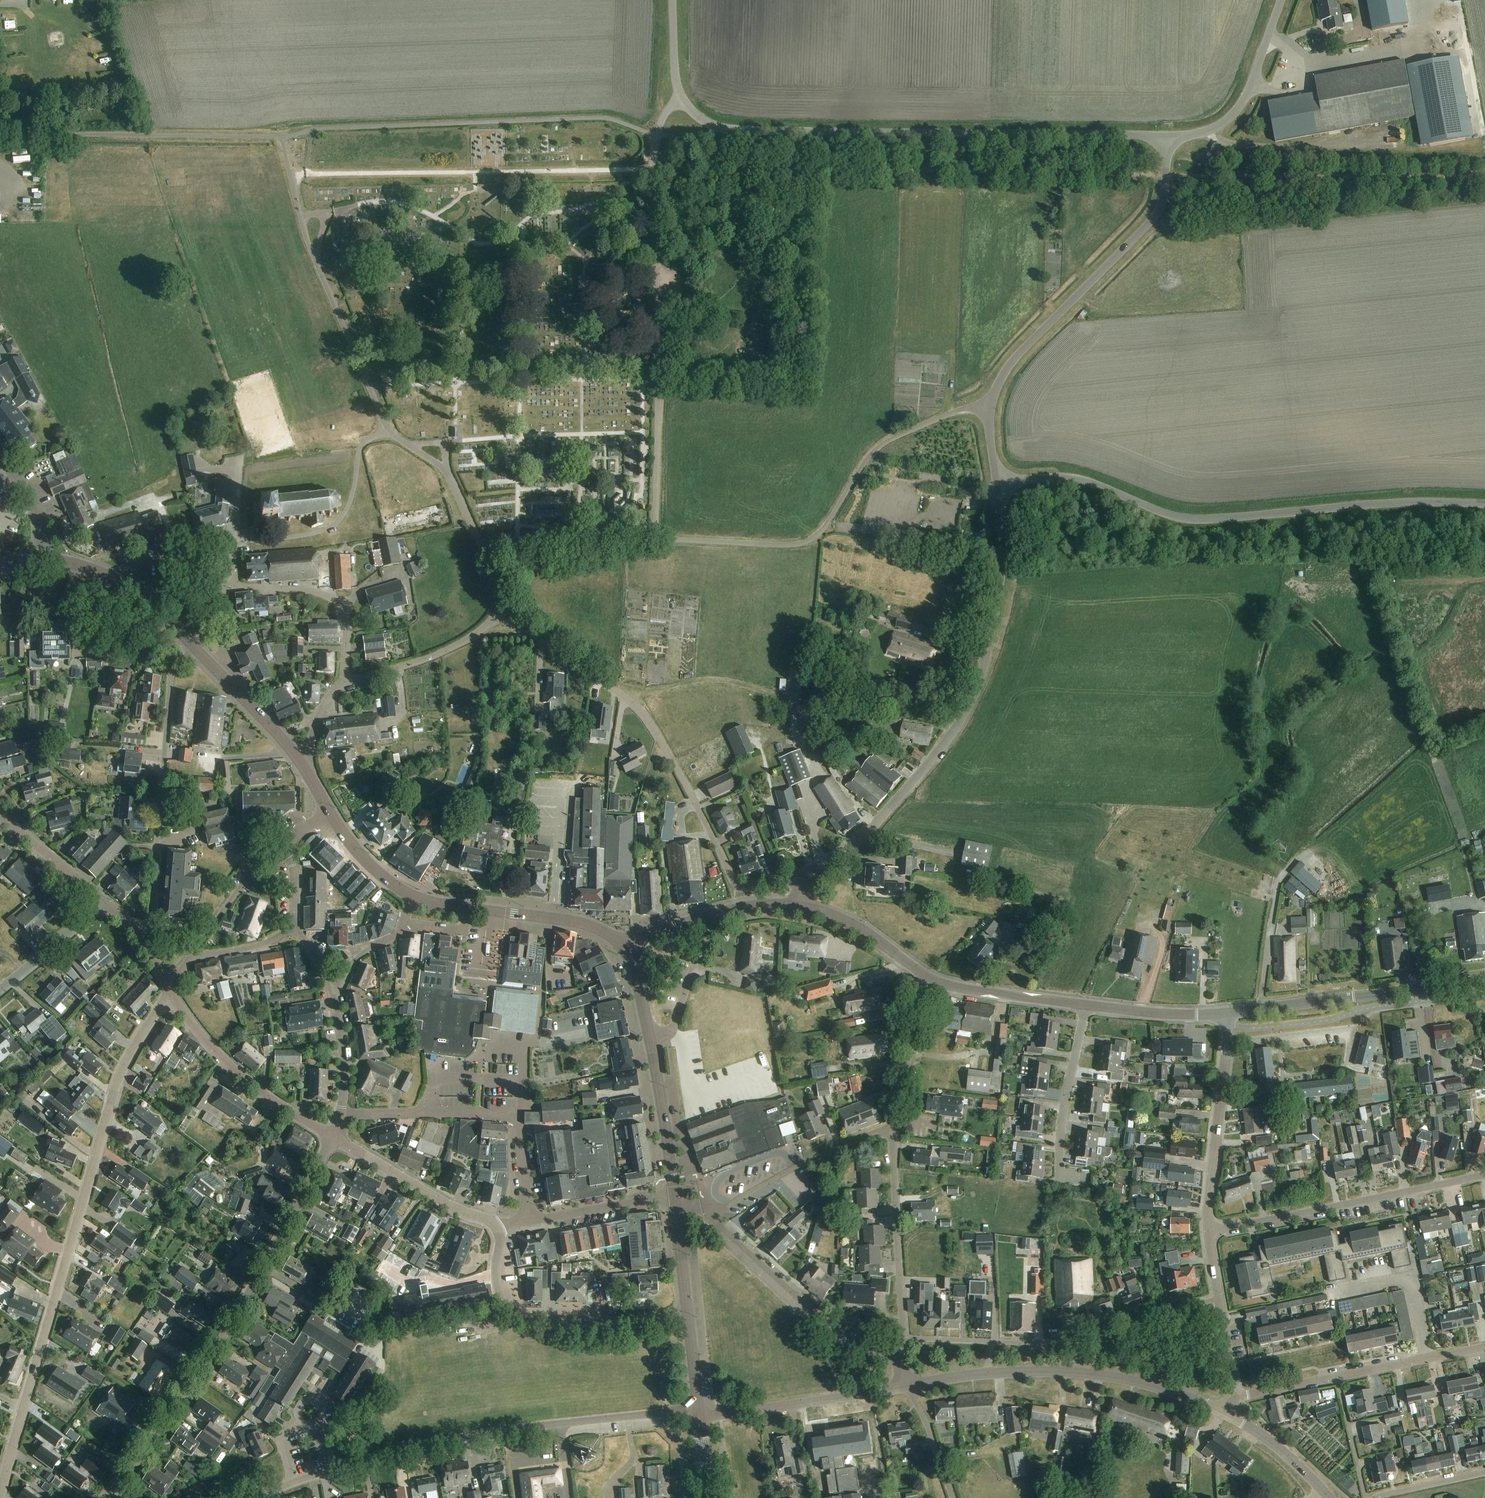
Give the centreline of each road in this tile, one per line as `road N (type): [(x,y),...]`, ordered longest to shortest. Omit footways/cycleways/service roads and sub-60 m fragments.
road 1 (residential): [(1,1497),(116,1092),(169,988)]
road 2 (unclassified): [(499,581),(445,470),(395,438),(380,413),(306,239),(282,137)]
road 3 (unclassified): [(1165,135),(728,130),(697,117),(679,97)]
road 4 (unclassified): [(998,483),(1073,479),(1206,520),(1377,504),(1484,504)]
road 5 (unclassified): [(795,876),(862,837),(957,726),(976,690),(1003,565),(998,483)]
road 6 (tertiary): [(259,1497),(355,1462),(496,1432),(699,1415)]
road 7 (unclassified): [(795,876),(736,887),(641,709),(504,610)]
road 8 (residential): [(116,1489),(226,1331),(333,1136)]
road 9 (unclassified): [(654,538),(805,543),(822,531),(881,445),(987,406)]
road 10 (track): [(653,167),(290,176)]
road 11 (unclassified): [(987,406),(1014,359),(1161,208),(1165,135)]
road 12 (residential): [(343,1113),(520,1114),(527,1221)]
road 13 (residential): [(1207,1233),(1484,1175)]
road 14 (residential): [(136,931),(152,919),(172,664)]
road 15 (residential): [(688,1316),(595,1325),(520,1319),(502,1304),(495,1278),(501,1224)]
road 16 (unclassified): [(654,538),(656,273)]
road 17 (tertiary): [(1225,1014),(1484,981)]
road 18 (residential): [(1233,1398),(1484,1347)]
road 19 (secondary): [(674,1196),(650,1037),(622,950)]
road 20 (residential): [(711,1217),(807,1306),(896,1361)]
road 21 (residential): [(333,1136),(236,1070),(169,988)]
road 22 (secondary): [(622,950),(576,923),(411,899)]
road 23 (unclassified): [(1207,1233),(1225,1014)]
road 24 (unclassified): [(699,1415),(906,1386)]
road 25 (residential): [(902,1337),(891,1132)]
road 26 (residential): [(711,1217),(806,1163),(891,1132)]
road 27 (unclassified): [(1165,135),(1207,132),(1239,109),(1282,0)]
road 28 (residential): [(350,683),(345,619),(334,599),(225,579)]
road 29 (residential): [(501,1224),(471,1217),(333,1136)]
road 30 (residential): [(1082,1349),(1069,1339),(902,1337)]
road 31 (tertiary): [(622,950),(740,909),(798,907)]
road 32 (unclassified): [(350,683),(449,650),(504,610)]
road 33 (unclassified): [(906,1386),(1076,1373)]
road 34 (track): [(629,700),(723,681),(792,708)]
road 35 (residential): [(1063,1174),(1085,1006)]
road 36 (unclassified): [(499,581),(528,550),(654,538)]
road 37 (tertiary): [(1085,1006),(927,980)]
road 38 (unclassified): [(1076,1373),(1165,1389),(1226,1414)]
road 39 (residential): [(891,1132),(927,980)]
road 40 (secondary): [(301,762),(196,650)]
road 41 (tertiary): [(927,980),(846,923),(798,907)]
road 42 (residential): [(674,1196),(527,1221)]
road 43 (residential): [(1082,1349),(1219,1299)]
road 44 (residential): [(194,952),(283,841)]
road 45 (tertiary): [(1225,1014),(1085,1006)]
road 46 (residential): [(0,990),(103,901)]
road 47 (residential): [(103,901),(0,816)]
road 48 (unclassified): [(1226,1414),(1266,1439),(1328,1497)]
road 49 (residential): [(334,996),(356,956),(394,939),(411,899)]
road 50 (secondary): [(688,1316),(674,1196)]

